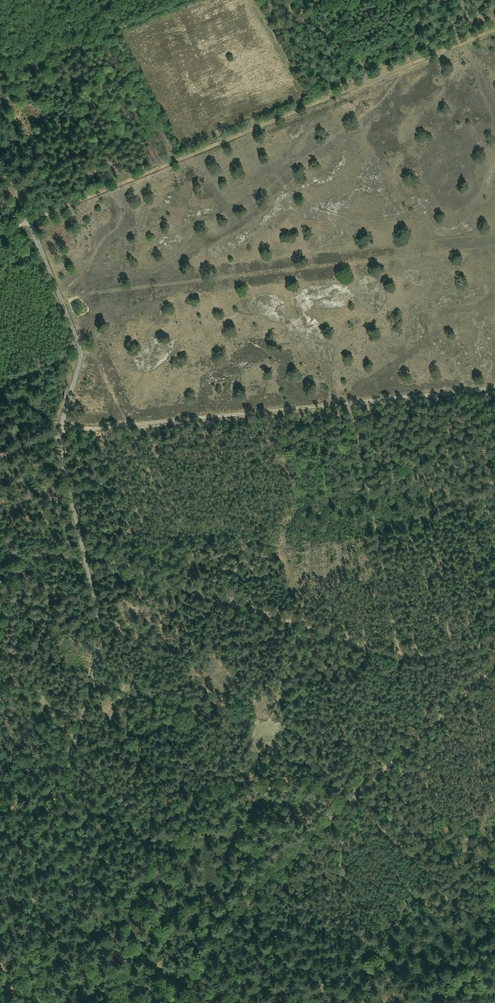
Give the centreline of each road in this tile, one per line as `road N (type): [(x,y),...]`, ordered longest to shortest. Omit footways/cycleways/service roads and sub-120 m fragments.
road 1 (unclassified): [(60,1002),(37,960),(71,742),(98,645),(60,439),(80,348),(0,157)]
road 2 (track): [(464,44),(0,233)]
road 3 (track): [(0,455),(60,431),(353,402)]
road 4 (track): [(69,761),(126,814),(156,824),(248,785),(323,781),(351,797)]
road 5 (track): [(351,797),(264,875),(182,1002)]
road 6 (track): [(494,664),(351,797)]
road 7 (track): [(351,797),(452,908),(494,919)]
road 8 (track): [(494,387),(353,402)]

